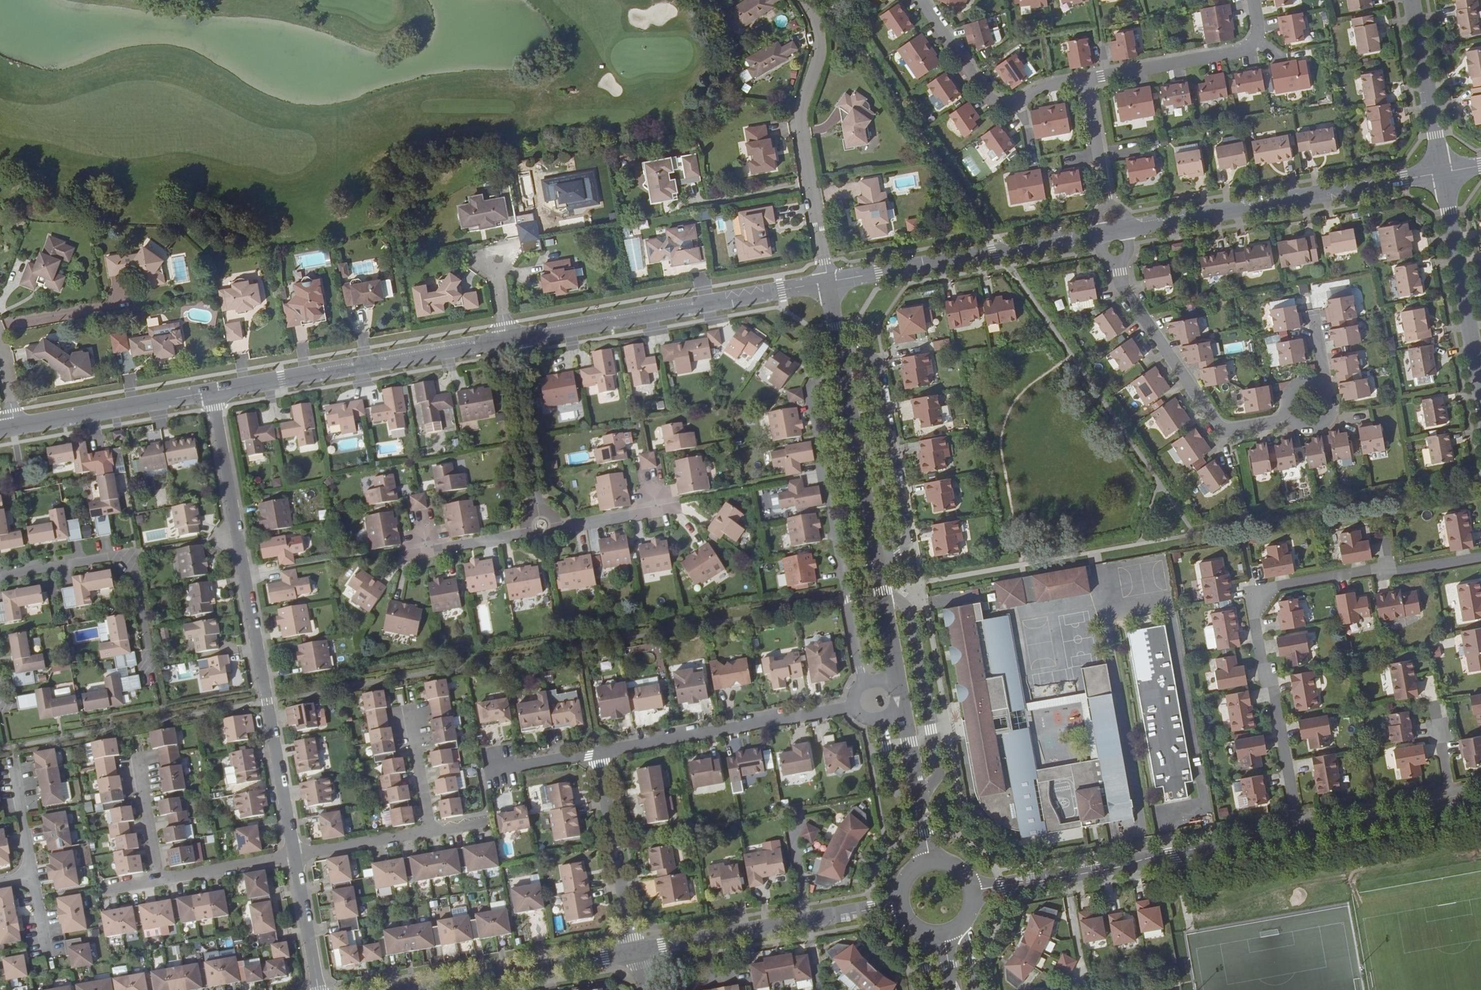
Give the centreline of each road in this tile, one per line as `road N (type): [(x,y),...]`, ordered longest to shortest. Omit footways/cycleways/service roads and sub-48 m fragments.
road 1 (residential): [(213,392),(295,855)]
road 2 (residential): [(1295,834),(1253,609),(1269,589),(1480,555)]
road 3 (tertiary): [(902,694),(829,282)]
road 4 (residential): [(1314,322),(1322,376),(1307,407),(1273,421),(1219,429),(1124,289),(1112,231)]
road 5 (tertiary): [(1112,231),(1442,172)]
road 6 (tertiary): [(1295,834),(975,892)]
road 7 (tertiary): [(510,338),(829,282)]
road 8 (residential): [(902,694),(599,753)]
road 9 (tertiary): [(213,392),(510,338)]
road 10 (residential): [(803,0),(820,45),(801,112),(803,147),(829,282)]
road 11 (tertiary): [(829,282),(1112,231)]
road 12 (tertiary): [(634,951),(901,905)]
road 13 (residential): [(150,673),(129,554),(0,576)]
road 14 (unclassified): [(1442,172),(1480,390)]
road 15 (tertiary): [(418,989),(634,951)]
road 16 (residential): [(1086,79),(1242,51),(1256,37),(1253,0)]
road 17 (residential): [(599,753),(634,951)]
road 18 (residential): [(919,0),(992,105),(1015,104),(1060,82)]
road 19 (tertiary): [(16,429),(213,392)]
road 20 (residential): [(542,526),(510,338)]
road 21 (unclassified): [(1411,0),(1442,172)]
road 22 (tertiary): [(929,860),(902,694)]
road 23 (tertiary): [(1448,807),(1295,834)]
road 24 (residential): [(1112,231),(1086,79)]
road 25 (residential): [(158,876),(295,855)]
road 26 (residential): [(430,830),(295,855)]
road 27 (residential): [(295,855),(319,989)]
road 28 (residential): [(542,526),(413,551)]
road 29 (residential): [(158,876),(137,756)]
road 30 (residential): [(410,712),(430,830)]

